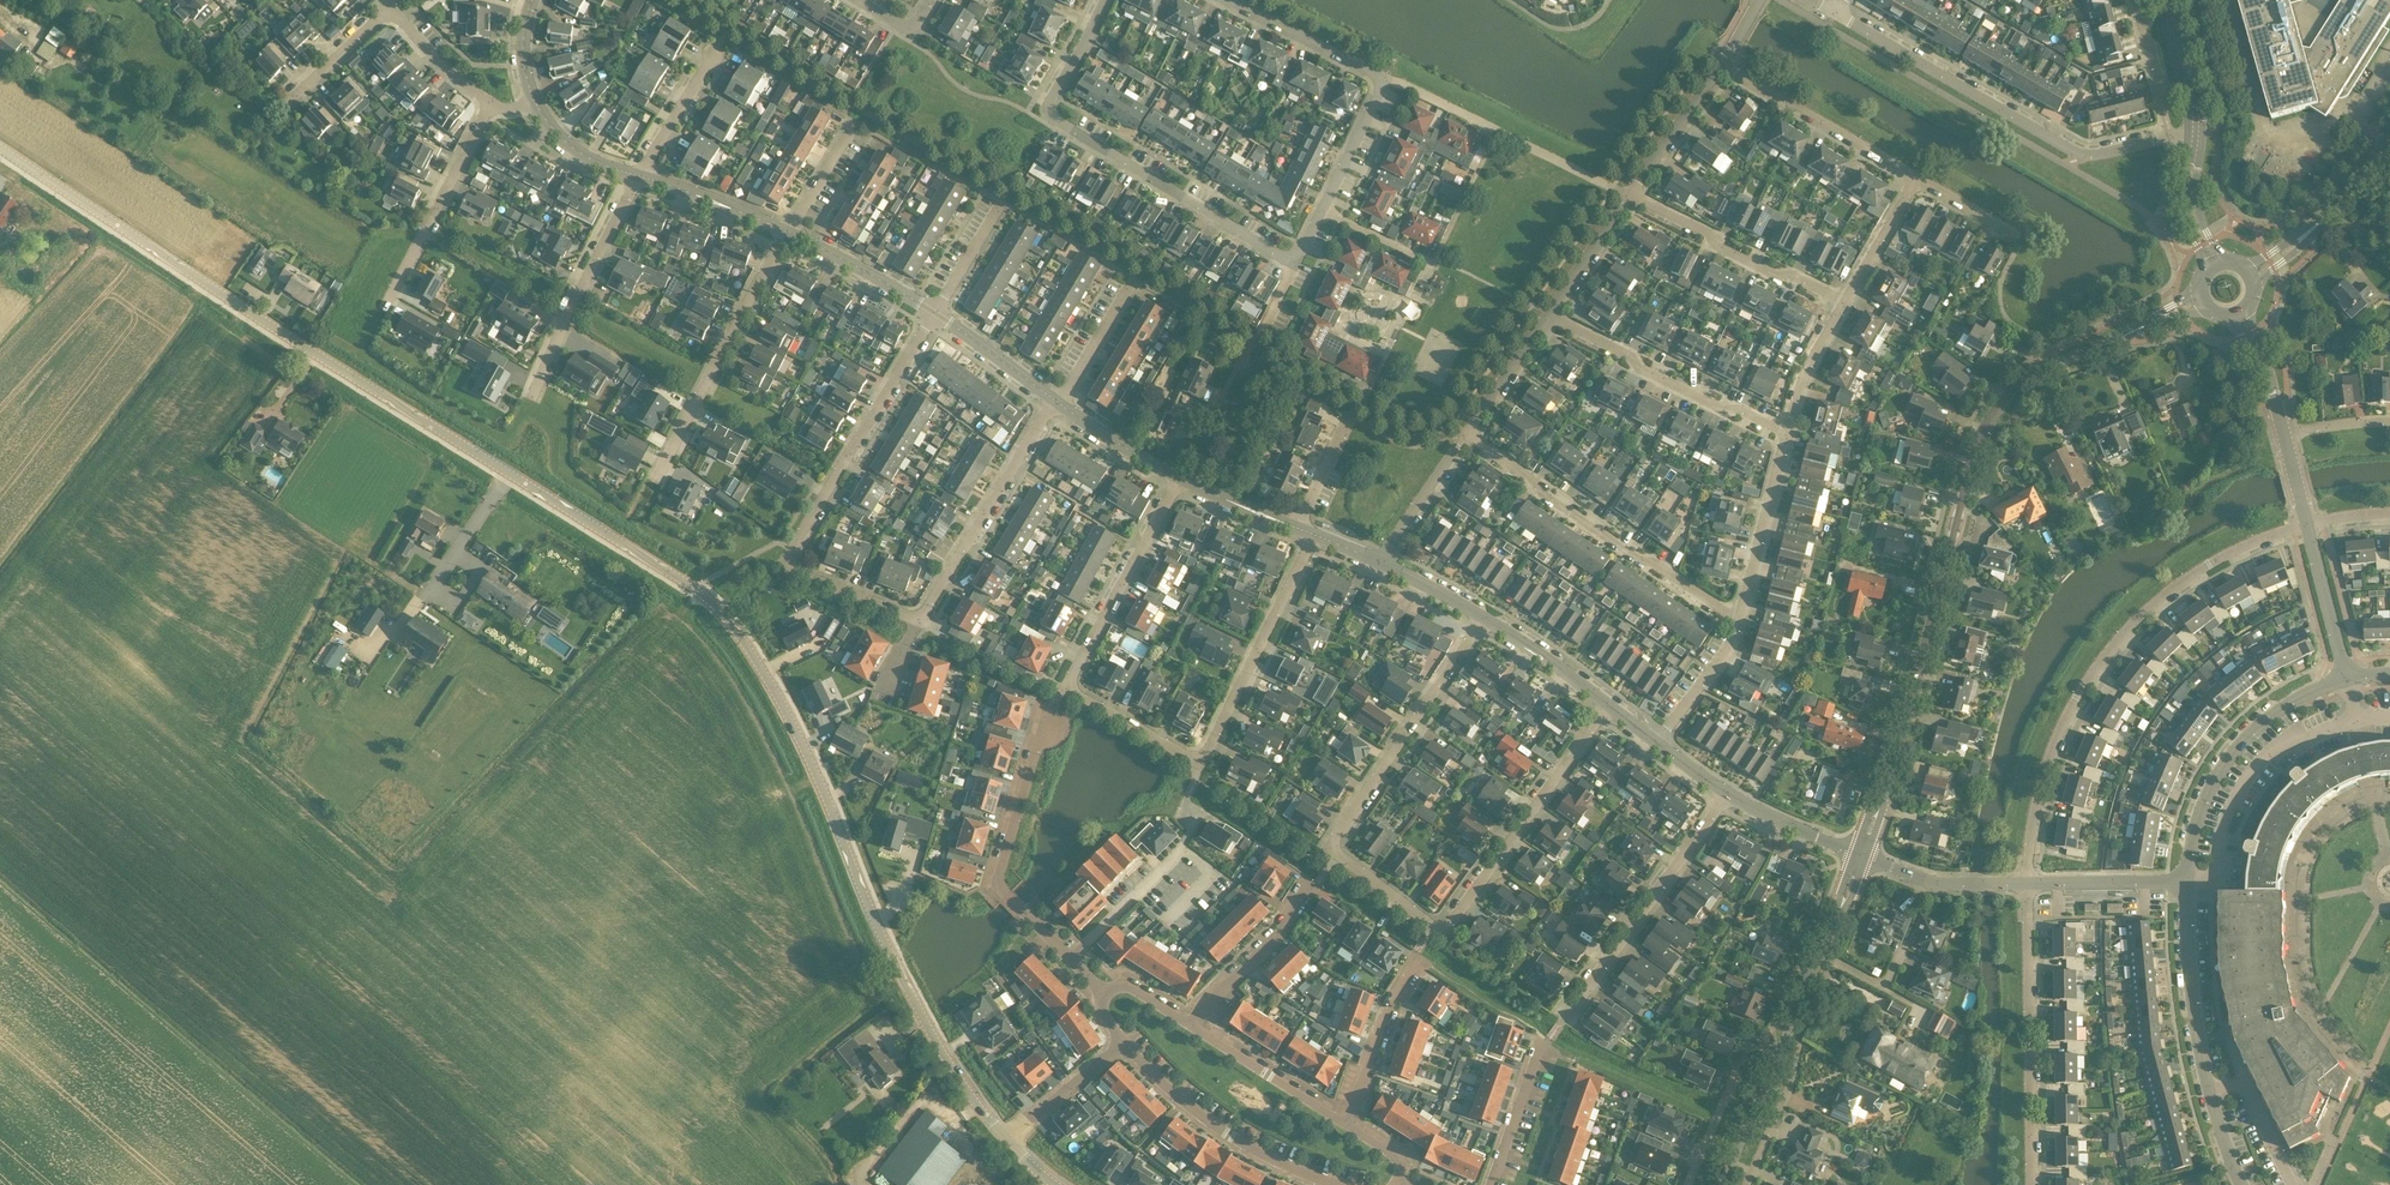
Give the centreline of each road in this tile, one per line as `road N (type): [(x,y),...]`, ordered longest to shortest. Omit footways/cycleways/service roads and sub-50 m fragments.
road 1 (tertiary): [(1008,1140),(944,1059),(912,1003),(804,751),(757,665),(696,588),(0,150)]
road 2 (tertiary): [(1859,855),(1917,677),(1980,421),(2016,383),(2202,296)]
road 3 (residential): [(1314,536),(1199,761),(1187,760),(1072,697),(1068,686),(1177,478)]
road 4 (residential): [(2028,884),(2041,787),(2076,698),(2112,646),(2209,565),(2307,523)]
road 5 (residential): [(915,623),(806,574),(793,550),(934,314)]
road 6 (residential): [(1451,924),(1436,926),(1332,848),(1484,618)]
road 7 (residential): [(1291,272),(1053,118),(1051,98),(1107,0)]
road 8 (residential): [(2197,134),(2078,153),(1830,14)]
road 9 (tertiary): [(1720,1184),(1859,855)]
road 10 (residential): [(1746,624),(1601,535),(1464,433)]
road 11 (residential): [(1320,212),(1382,81),(1223,0)]
road 12 (residential): [(2244,1184),(2219,1125),(2193,1014),(2186,882)]
road 13 (residential): [(2033,1184),(2028,884)]
road 14 (residential): [(1051,716),(997,885),(1073,960)]
road 15 (residential): [(655,482),(784,232)]
road 16 (residential): [(2186,882),(2195,829),(2224,763),(2271,716),(2346,679)]
road 17 (residential): [(1785,432),(1540,318)]
road 18 (residential): [(1451,924),(1607,705)]
road 19 (residential): [(1171,917),(1213,874),(1185,848),(1073,960)]
road 20 (residential): [(532,399),(637,176)]
road 21 (residential): [(929,610),(1054,399)]
road 22 (residential): [(1586,995),(1726,794)]
road 23 (residential): [(1321,1184),(1228,1136),(1122,1045)]
road 24 (residential): [(1845,302),(1626,195)]
road 25 (residential): [(385,309),(489,105)]
road 26 (residential): [(1914,180),(1720,63)]
road 27 (residential): [(1746,624),(1785,432)]
road 28 (residential): [(1318,883),(1283,931),(1190,1025)]
road 29 (tertiary): [(2254,278),(2310,232),(2389,144)]
road 30 (residential): [(1190,1025),(1347,1127)]
road 31 (residential): [(1415,960),(1391,1001),(1347,1127)]
road 32 (residential): [(1859,855),(1933,882),(2028,884)]
road 33 (residential): [(934,314),(784,232)]
road 34 (residential): [(1626,195),(1720,63)]
road 35 (residential): [(2346,679),(2307,523)]
road 36 (residential): [(2028,884),(2186,882)]
road 37 (residential): [(784,232),(637,176)]
road 38 (residential): [(1380,563),(1464,433)]
road 39 (residential): [(1607,705),(1484,618)]
road 40 (residential): [(1540,318),(1626,195)]
road 41 (residential): [(1658,744),(1746,624)]
road 42 (residential): [(637,176),(713,50)]
road 43 (residential): [(1054,399),(934,314)]
road 44 (residential): [(1859,855),(1726,794)]
road 45 (residential): [(1785,432),(1809,361),(1845,302)]
road 46 (residential): [(489,105),(385,7)]
road 47 (residential): [(1063,406),(1132,282)]
road 48 (residential): [(1539,1052),(1491,1184)]
road 49 (residential): [(1845,302),(1914,180)]
road 50 (residential): [(287,104),(385,7)]
road 51 (residential): [(1464,433),(1540,318)]
road 52 (tertiary): [(2197,134),(2168,0)]
road 53 (residential): [(1177,478),(1063,406)]
road 54 (residential): [(1008,1140),(1111,1054)]
road 55 (residential): [(1688,1184),(1742,1063)]
road 56 (tertiary): [(2214,263),(2194,205),(2197,134)]
road 57 (residential): [(1298,530),(1177,478)]
road 58 (residential): [(637,176),(586,158),(532,105)]
road 59 (residential): [(2283,432),(2239,312)]
road 60 (residential): [(934,314),(1000,206)]
road 61 (residential): [(1298,530),(1350,416)]
road 62 (residential): [(784,232),(849,129)]

